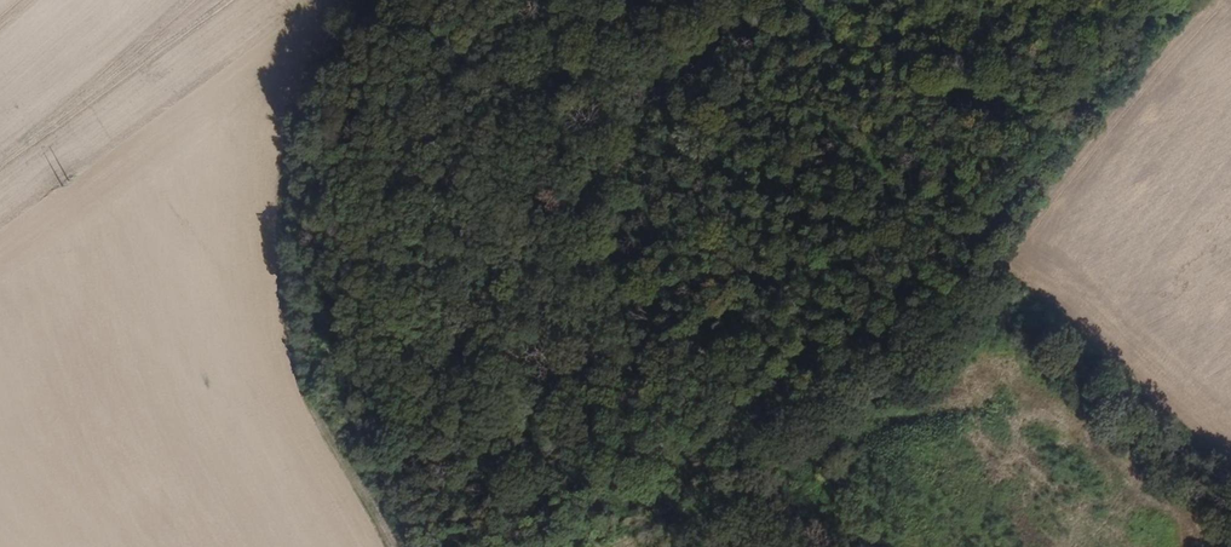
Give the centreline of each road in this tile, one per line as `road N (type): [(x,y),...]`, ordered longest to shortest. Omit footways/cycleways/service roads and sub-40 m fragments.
road 1 (track): [(355,0),(304,81),(292,139),(293,262),(304,373),(395,546)]

